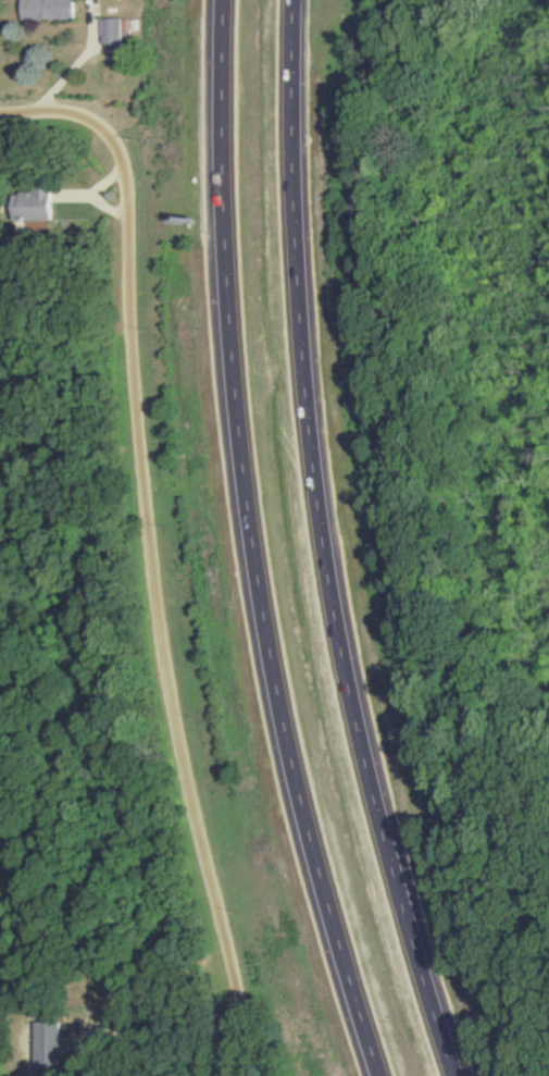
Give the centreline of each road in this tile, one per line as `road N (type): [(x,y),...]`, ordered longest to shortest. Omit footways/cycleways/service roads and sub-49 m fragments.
road 1 (motorway): [(450,1075),(364,779),(309,479),(288,212),(290,0)]
road 2 (motorway): [(221,0),(221,252),(238,480),(283,743),(374,1075)]
road 3 (residential): [(248,1075),(150,593),(133,401),(126,177),(115,147),(93,127),(12,119)]

